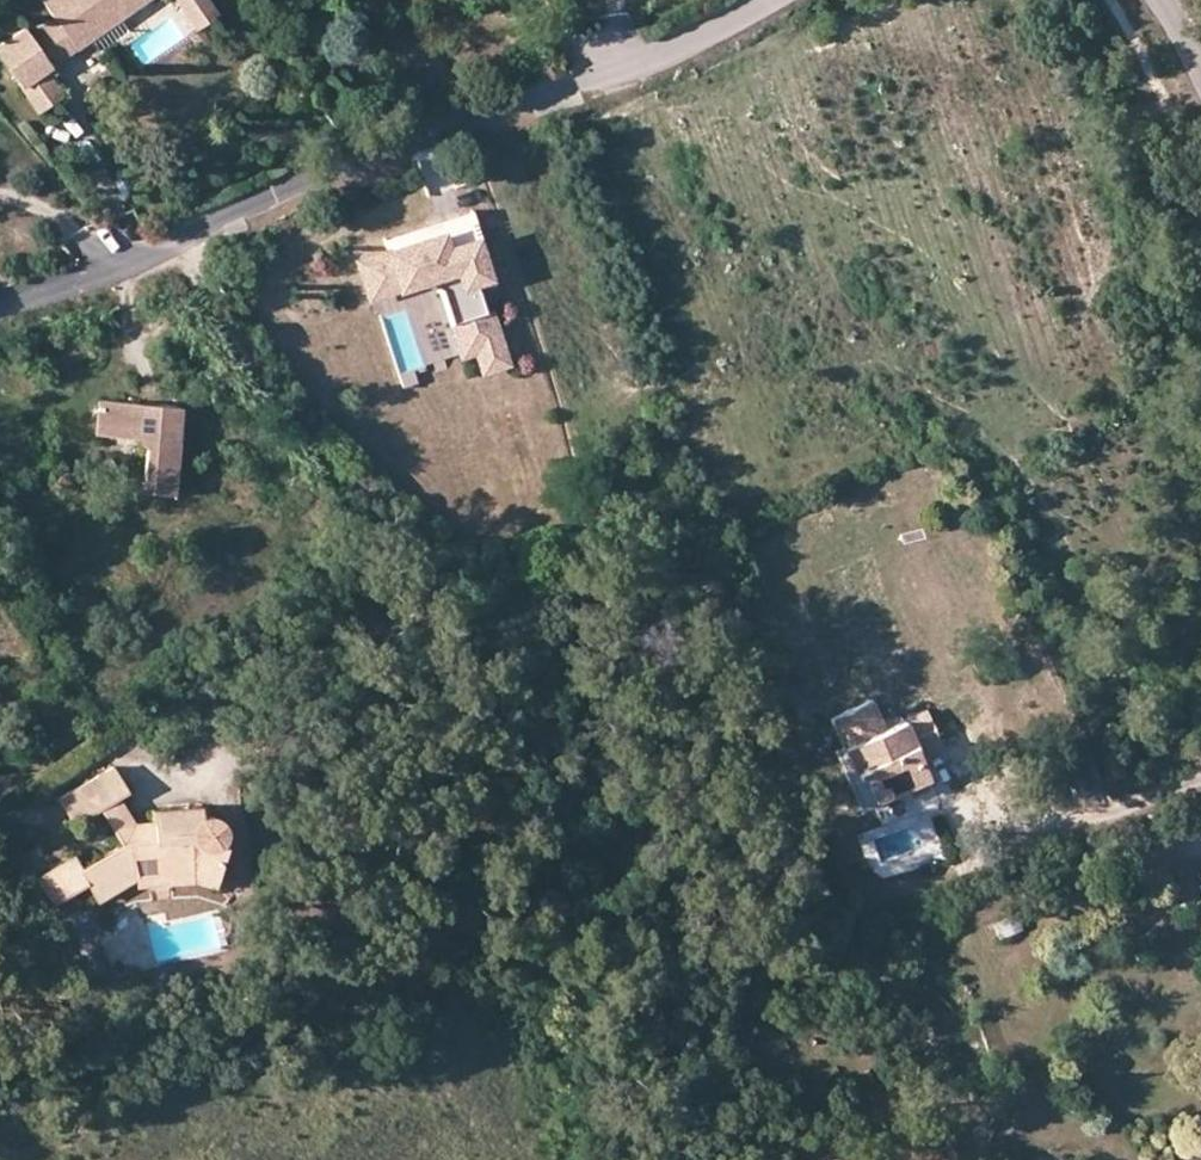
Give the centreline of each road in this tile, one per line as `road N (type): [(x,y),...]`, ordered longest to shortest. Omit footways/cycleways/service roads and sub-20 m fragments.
road 1 (residential): [(0,306),(621,67),(759,0)]

